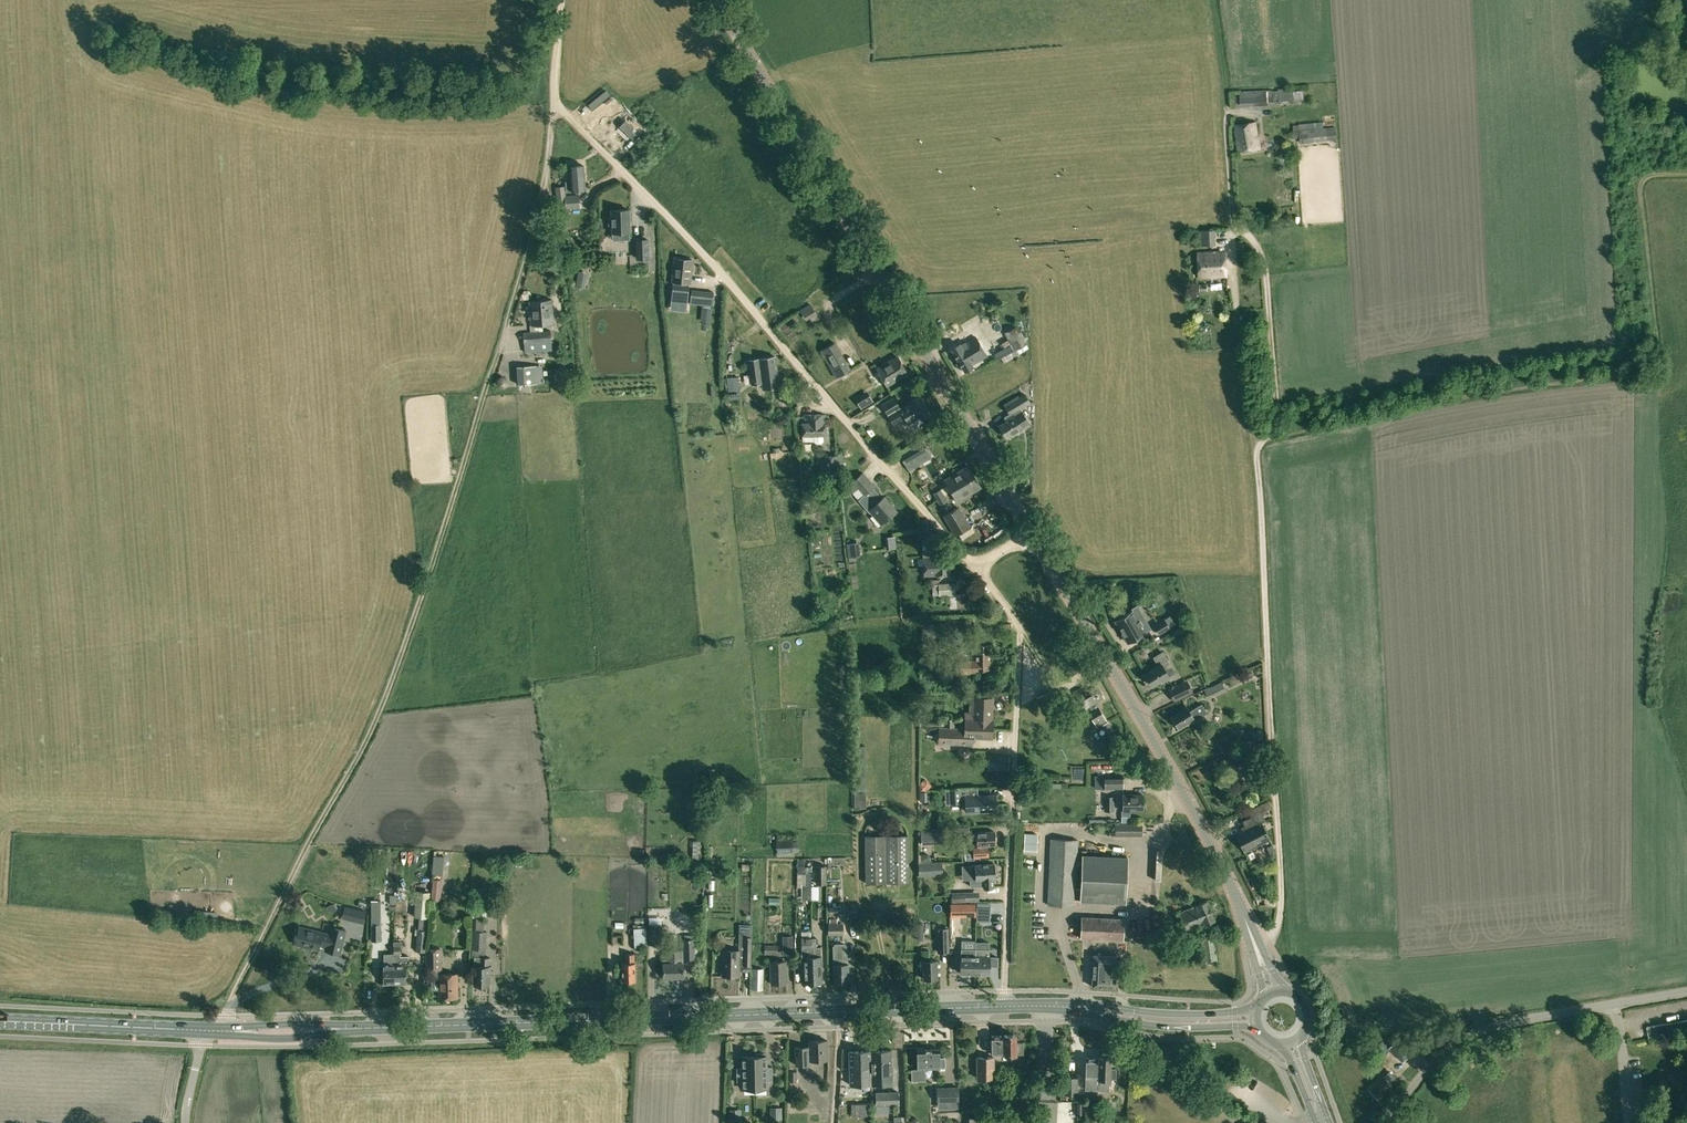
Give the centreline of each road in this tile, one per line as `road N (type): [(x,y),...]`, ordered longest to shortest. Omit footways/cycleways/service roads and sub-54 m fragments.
road 1 (secondary): [(1273,991),(1176,780),(716,0)]
road 2 (track): [(215,1030),(393,677),(529,248),(555,101)]
road 3 (primary): [(215,1030),(1003,1006)]
road 4 (track): [(1254,442),(1476,396),(1658,375),(1640,185),(1651,175),(1686,174)]
road 5 (track): [(976,566),(717,270),(555,101)]
road 6 (track): [(1003,1006),(1020,631),(976,566)]
road 7 (unclassified): [(1377,1122),(1437,1057),(1472,1033),(1686,991)]
road 8 (primary): [(215,1030),(0,1020)]
road 9 (primary): [(1073,1006),(1152,1025),(1255,1025)]
road 10 (primary): [(1255,1011),(1073,1006)]

